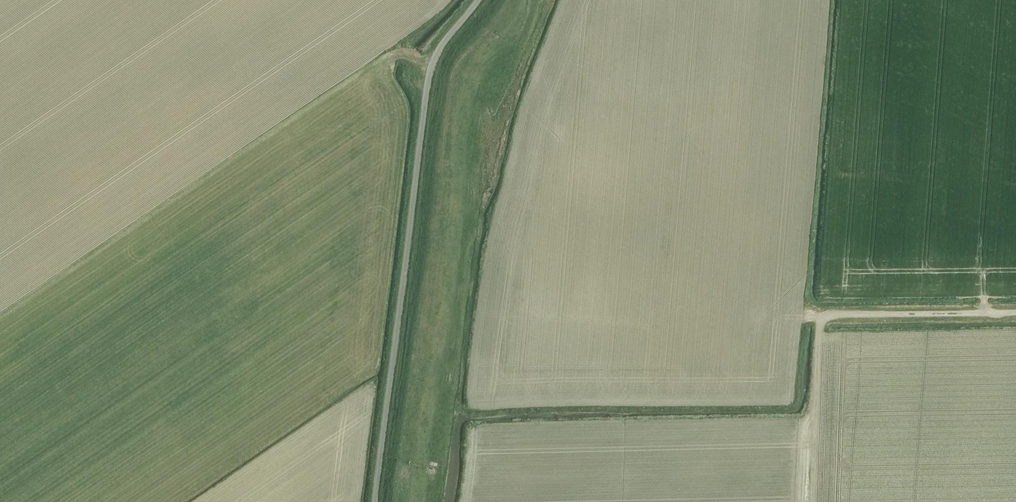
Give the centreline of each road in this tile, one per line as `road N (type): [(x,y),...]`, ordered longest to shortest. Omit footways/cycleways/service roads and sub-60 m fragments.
road 1 (track): [(380,458),(463,465),(468,420),(813,414),(821,316)]
road 2 (unclassified): [(375,501),(427,86),(448,33),(478,0)]
road 3 (unclassified): [(821,316),(1015,314)]

